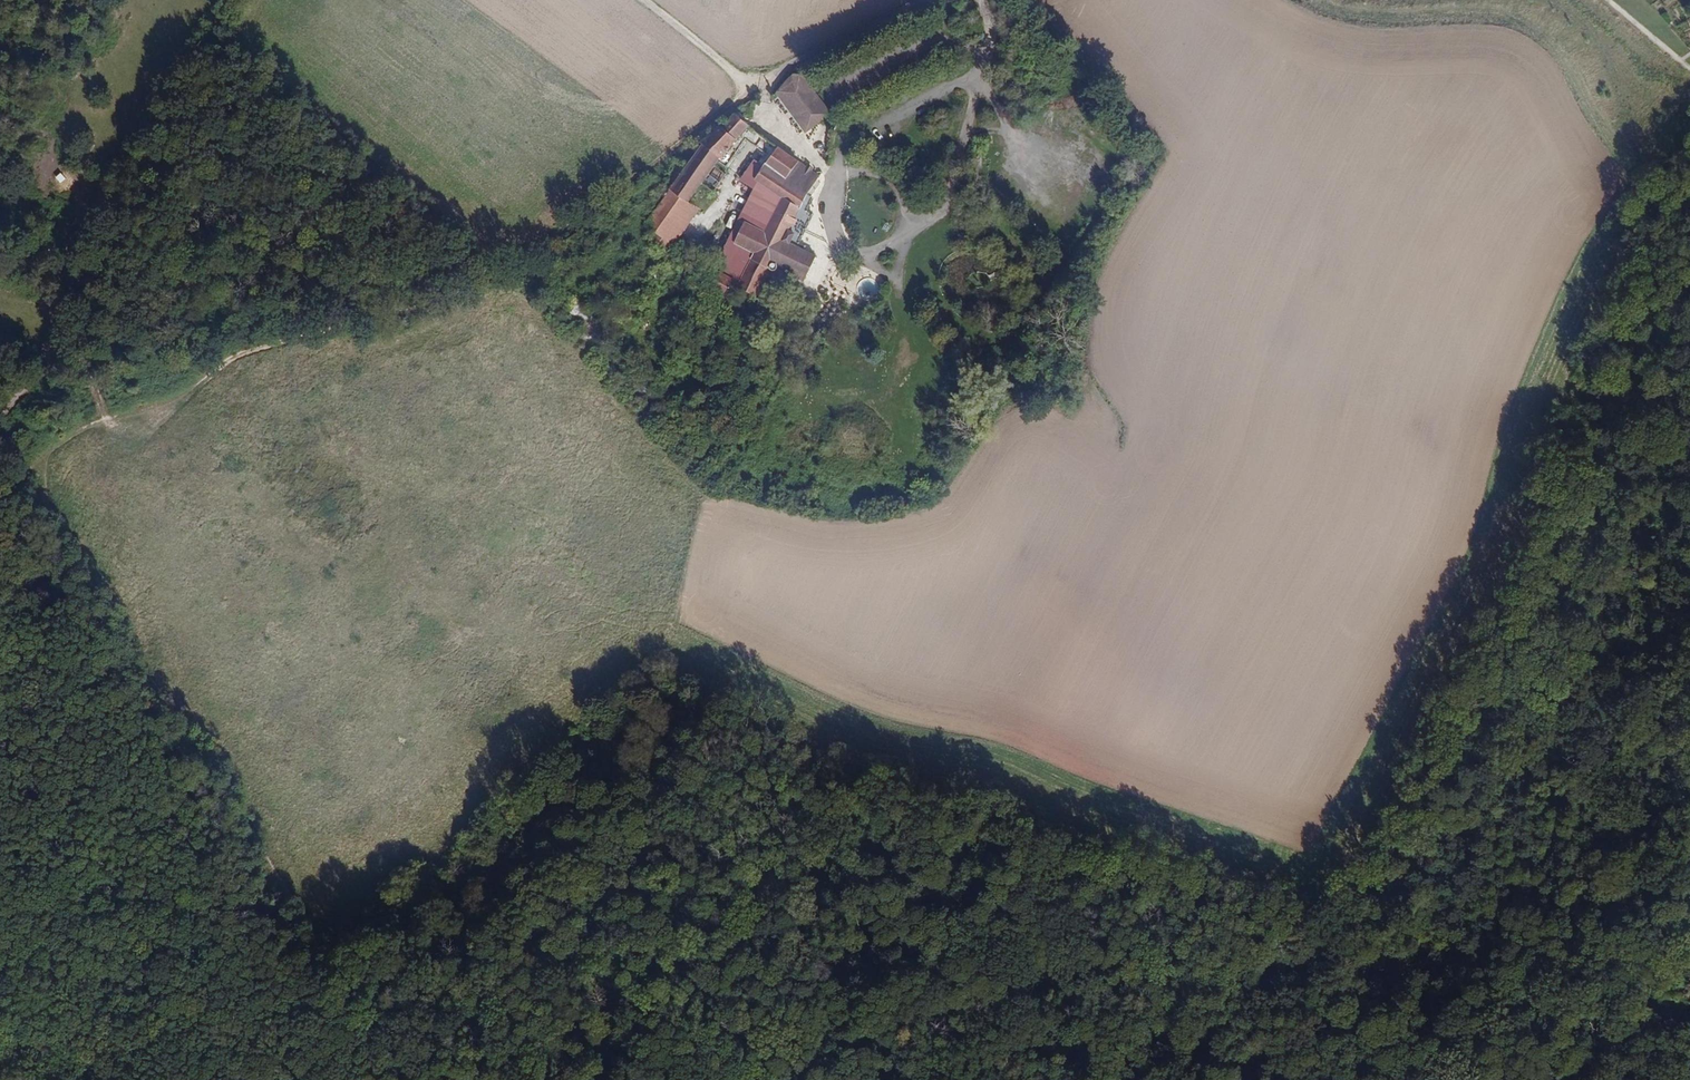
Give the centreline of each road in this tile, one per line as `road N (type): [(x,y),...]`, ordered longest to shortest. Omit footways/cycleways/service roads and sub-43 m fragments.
road 1 (track): [(43,456),(406,1079)]
road 2 (track): [(43,456),(58,309),(75,252),(222,0)]
road 3 (track): [(754,85),(527,268)]
road 4 (residential): [(926,0),(754,85)]
road 5 (track): [(754,85),(640,0)]
road 6 (tertiary): [(1689,1013),(1655,1024),(1574,1079)]

